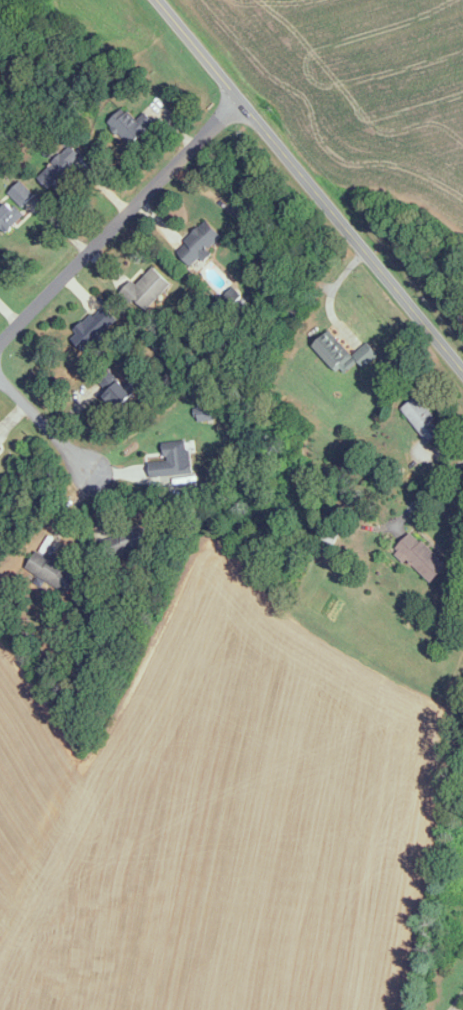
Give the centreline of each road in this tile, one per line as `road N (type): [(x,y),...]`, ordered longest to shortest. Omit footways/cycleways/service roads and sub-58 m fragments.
road 1 (tertiary): [(462,377),(156,0)]
road 2 (residential): [(238,100),(0,350)]
road 3 (residential): [(0,378),(87,471)]

